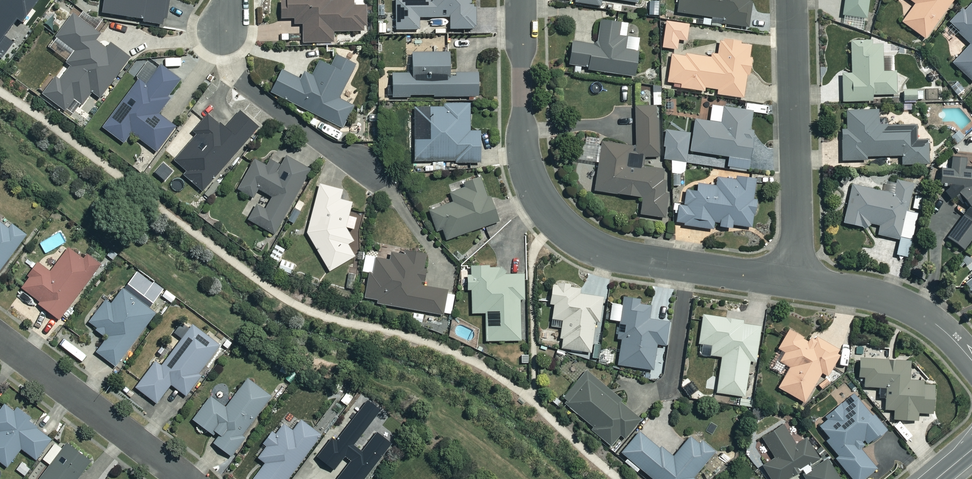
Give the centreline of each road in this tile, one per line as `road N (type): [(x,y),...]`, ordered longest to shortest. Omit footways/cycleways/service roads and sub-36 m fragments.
road 1 (residential): [(798,283),(624,257),(554,221),(526,164),(520,0)]
road 2 (residential): [(792,0),(798,283)]
road 3 (residential): [(184,478),(0,339)]
road 4 (residential): [(971,360),(940,327),(891,300),(798,283)]

